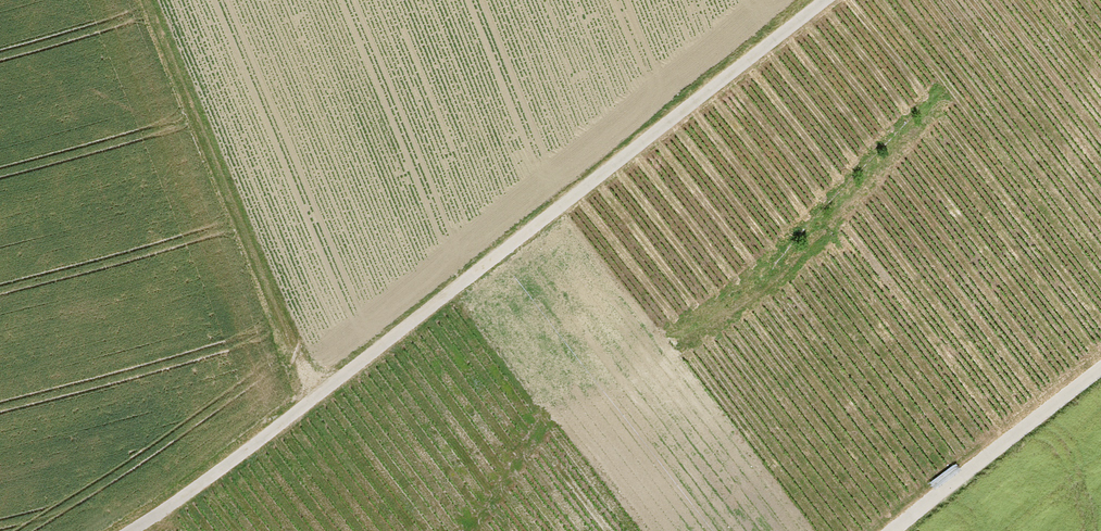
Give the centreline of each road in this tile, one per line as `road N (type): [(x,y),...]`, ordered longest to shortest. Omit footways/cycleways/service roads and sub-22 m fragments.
road 1 (track): [(127,530),(828,0)]
road 2 (track): [(311,396),(137,0)]
road 3 (track): [(887,530),(1100,370)]

